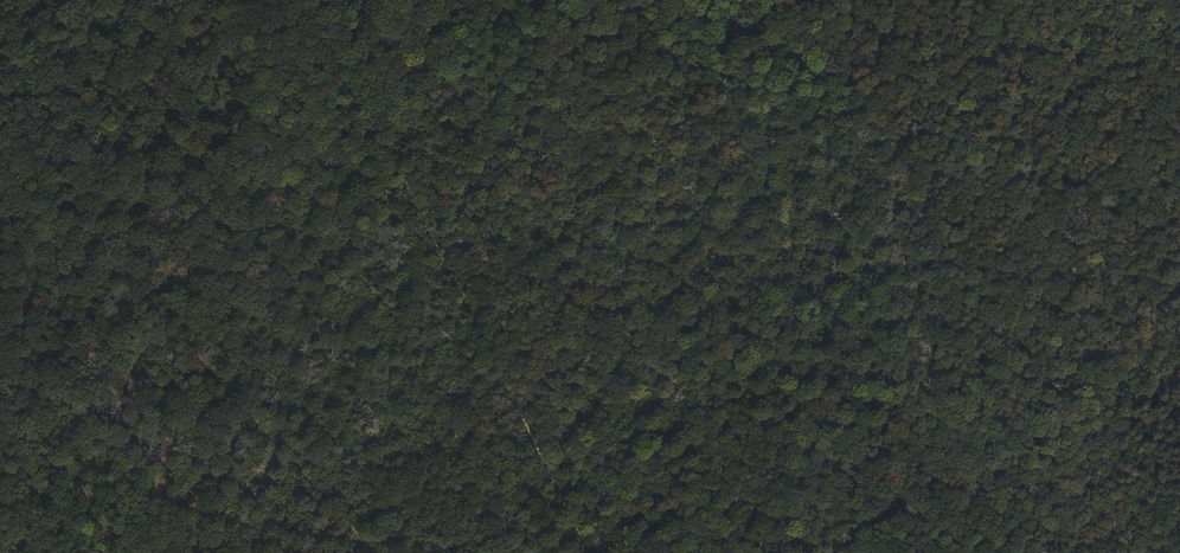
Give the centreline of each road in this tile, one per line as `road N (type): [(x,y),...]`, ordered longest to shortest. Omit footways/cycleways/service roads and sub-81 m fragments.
road 1 (track): [(379,552),(0,132)]
road 2 (track): [(826,552),(1179,283)]

